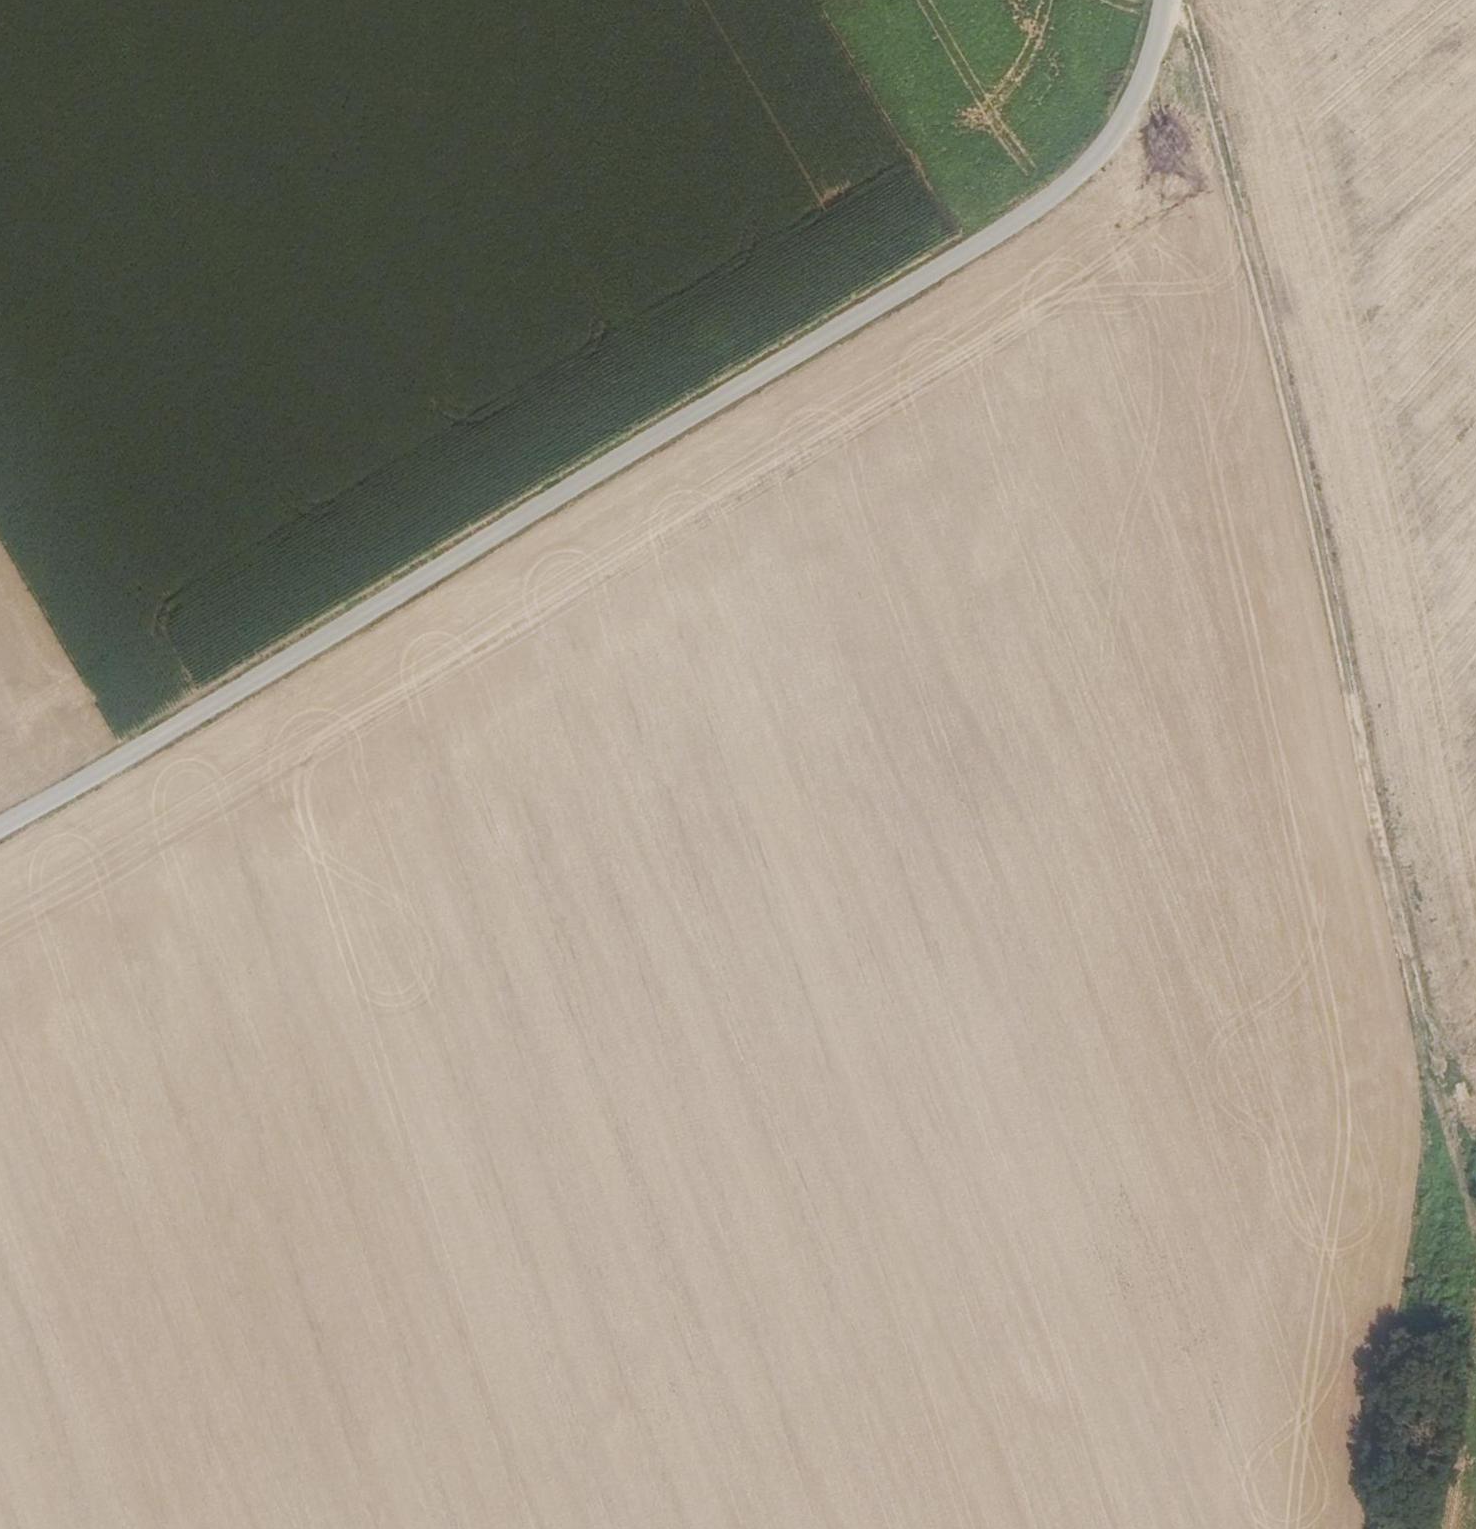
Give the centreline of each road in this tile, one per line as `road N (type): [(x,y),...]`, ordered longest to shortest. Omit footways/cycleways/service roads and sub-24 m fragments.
road 1 (track): [(1387,1528),(1446,1088),(1183,0)]
road 2 (unclassified): [(0,833),(341,641),(954,270),(1110,163),(1182,0)]

